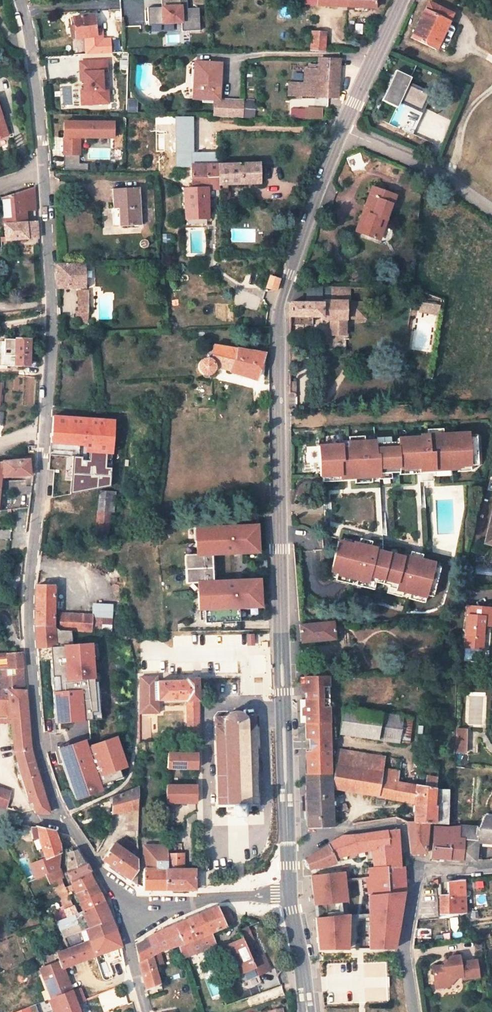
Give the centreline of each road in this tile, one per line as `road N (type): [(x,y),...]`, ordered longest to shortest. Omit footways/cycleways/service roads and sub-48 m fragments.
road 1 (tertiary): [(288,848),(276,340),(289,274),(342,131)]
road 2 (residential): [(64,821),(37,751),(26,612),(50,334),(42,172)]
road 3 (residential): [(42,172),(15,0)]
road 4 (residential): [(342,131),(440,174),(491,209)]
road 5 (residential): [(288,848),(397,822),(415,872)]
road 6 (residential): [(132,905),(290,895)]
road 7 (tertiary): [(342,131),(400,0)]
road 8 (residential): [(413,1011),(405,953),(415,872)]

